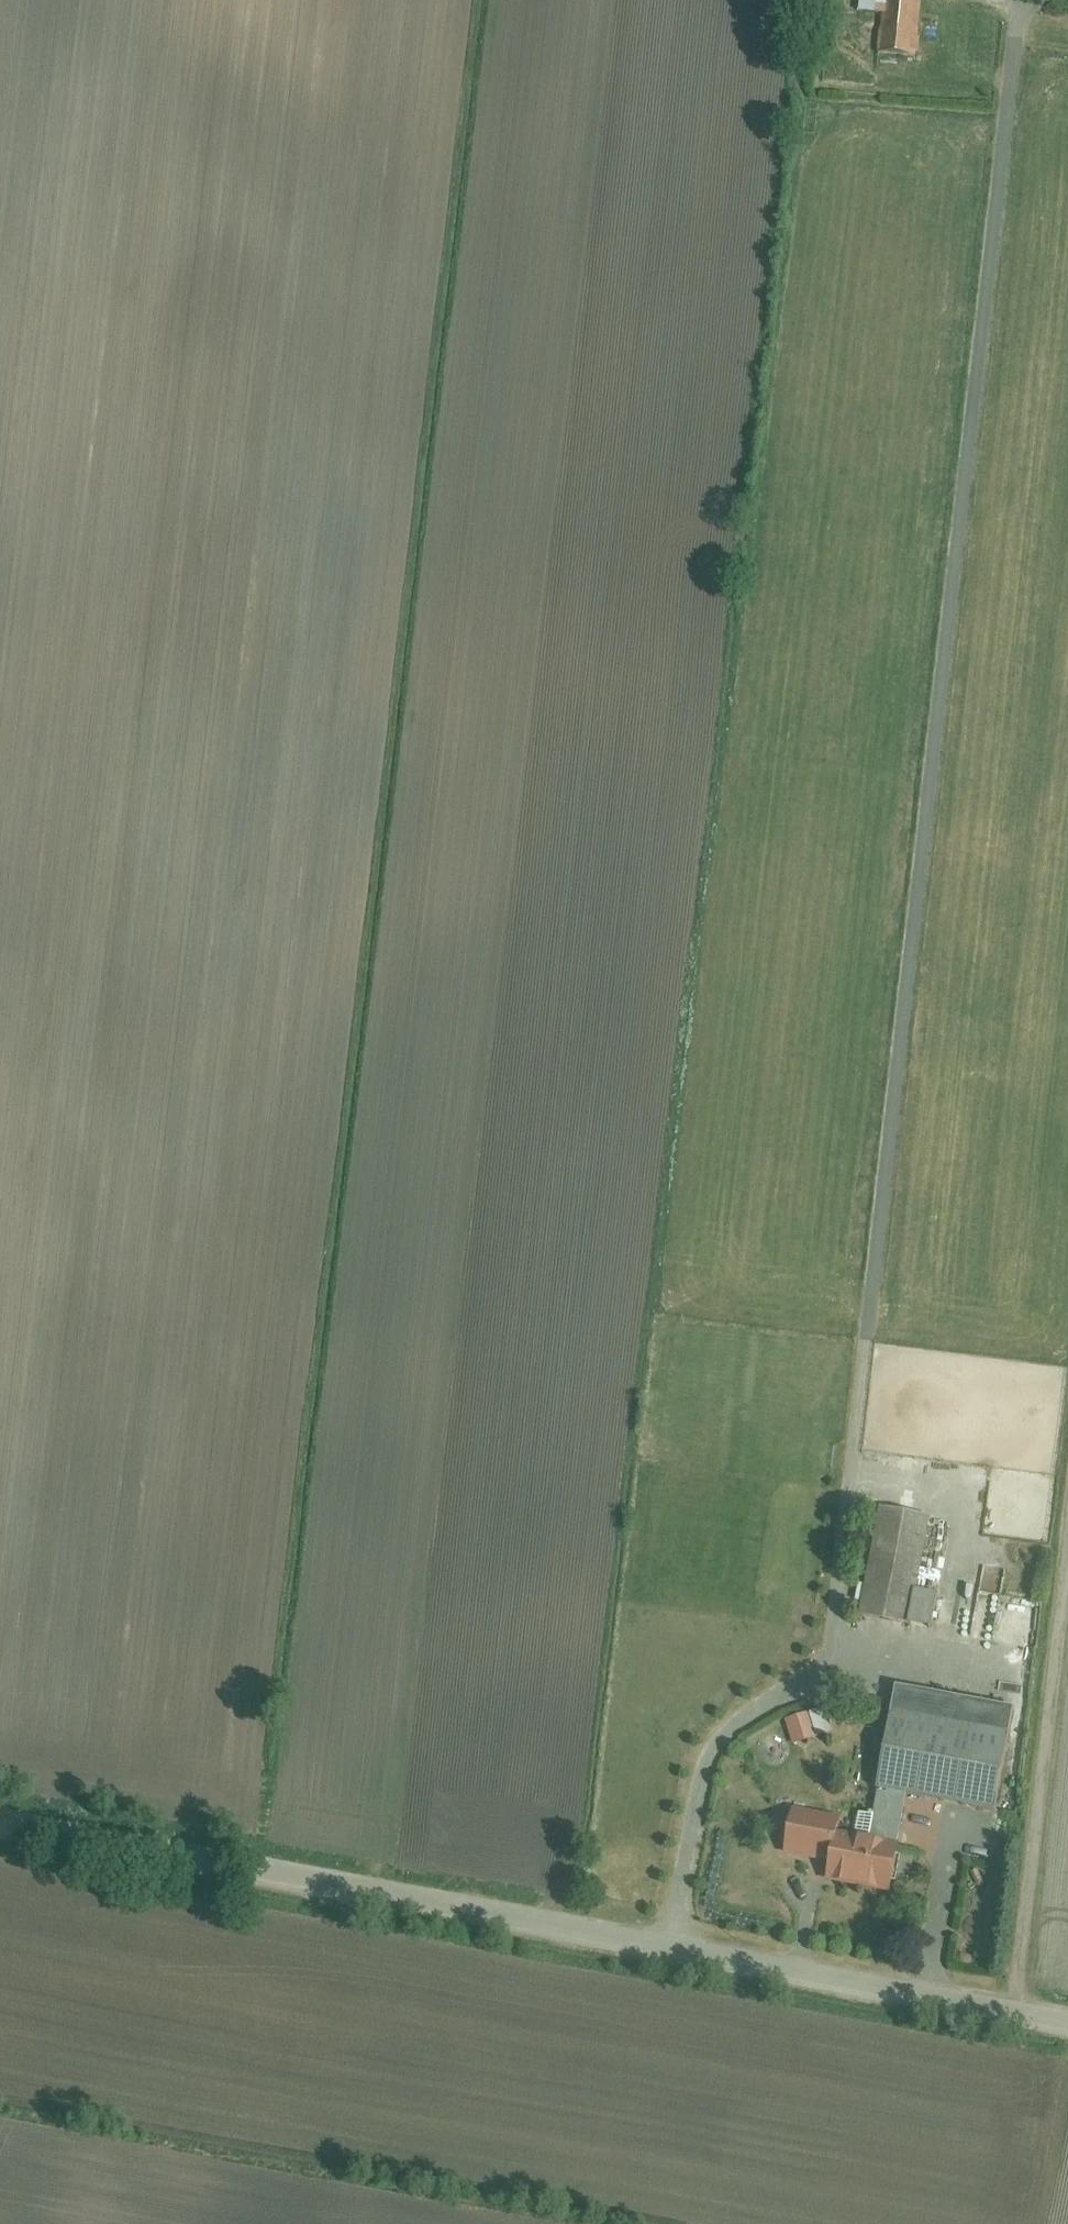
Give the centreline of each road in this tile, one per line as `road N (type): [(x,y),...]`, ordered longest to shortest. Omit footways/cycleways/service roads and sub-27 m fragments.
road 1 (unclassified): [(0,1824),(666,1949),(1067,2015)]

